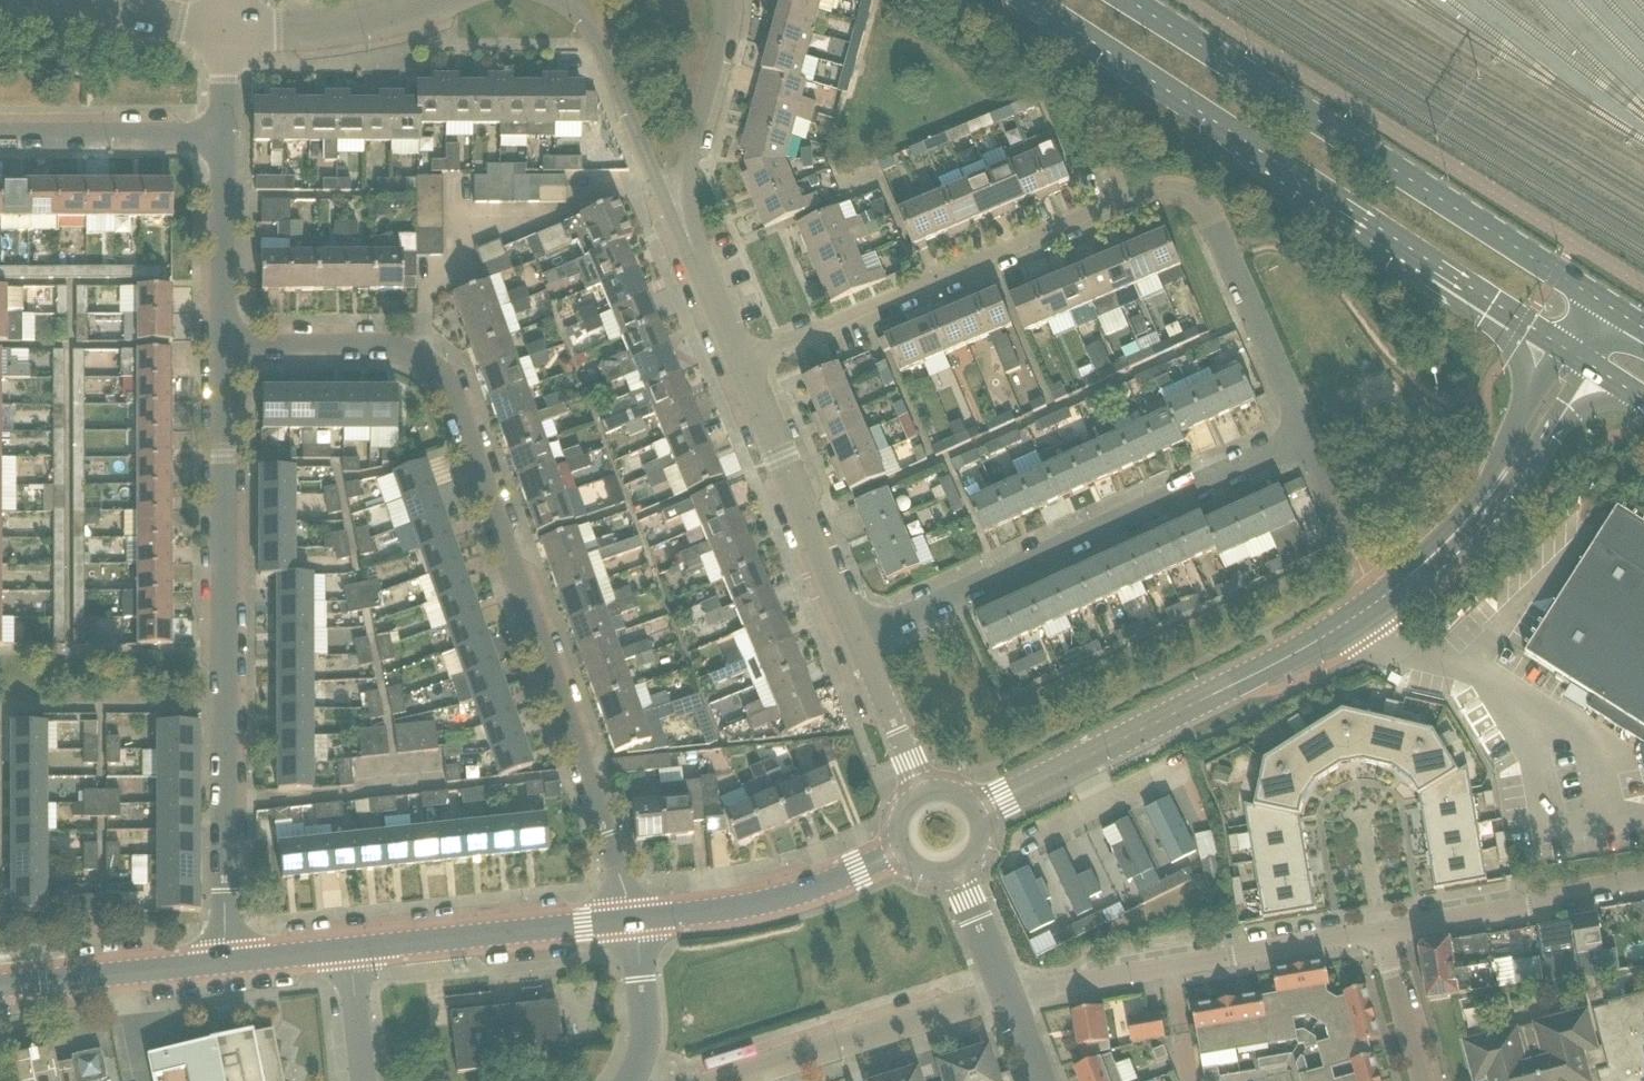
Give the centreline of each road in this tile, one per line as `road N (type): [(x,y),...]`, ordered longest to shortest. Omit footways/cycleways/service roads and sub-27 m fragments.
road 1 (residential): [(635,920),(591,773),(451,383),(428,360),(390,349),(225,347)]
road 2 (unclassified): [(976,813),(1336,630),(1426,565),(1481,511),(1578,358)]
road 3 (residential): [(1310,439),(1208,208),(1185,191),(1151,191),(741,362)]
road 4 (secondary): [(1027,0),(1578,358)]
road 5 (residential): [(225,963),(225,347)]
road 6 (secondary): [(1610,308),(1123,0)]
road 7 (residential): [(1310,439),(859,640)]
road 8 (residential): [(1007,996),(1387,932)]
road 9 (residential): [(714,1080),(1007,996)]
road 10 (residential): [(859,640),(741,362)]
road 11 (unclassified): [(350,950),(635,920)]
road 12 (unclassified): [(635,920),(757,904),(904,852)]
road 13 (residential): [(573,0),(676,241)]
road 14 (residential): [(1387,932),(1643,883)]
road 15 (residential): [(676,241),(712,73),(713,0)]
road 16 (residential): [(225,34),(277,37),(382,23),(452,0)]
road 17 (unclassified): [(0,987),(225,963)]
road 18 (residential): [(0,155),(225,157)]
road 19 (residential): [(225,347),(225,157)]
road 20 (residential): [(46,0),(225,34)]
road 21 (residential): [(925,794),(859,640)]
road 22 (residential): [(642,1073),(647,1033),(635,920)]
road 23 (residential): [(1425,1080),(1387,932)]
road 24 (residential): [(741,362),(676,241)]
road 25 (unclassified): [(1007,996),(955,870)]
road 26 (residential): [(366,1080),(350,950)]
road 27 (unclassified): [(225,963),(350,950)]
road 28 (residential): [(225,157),(225,34)]

